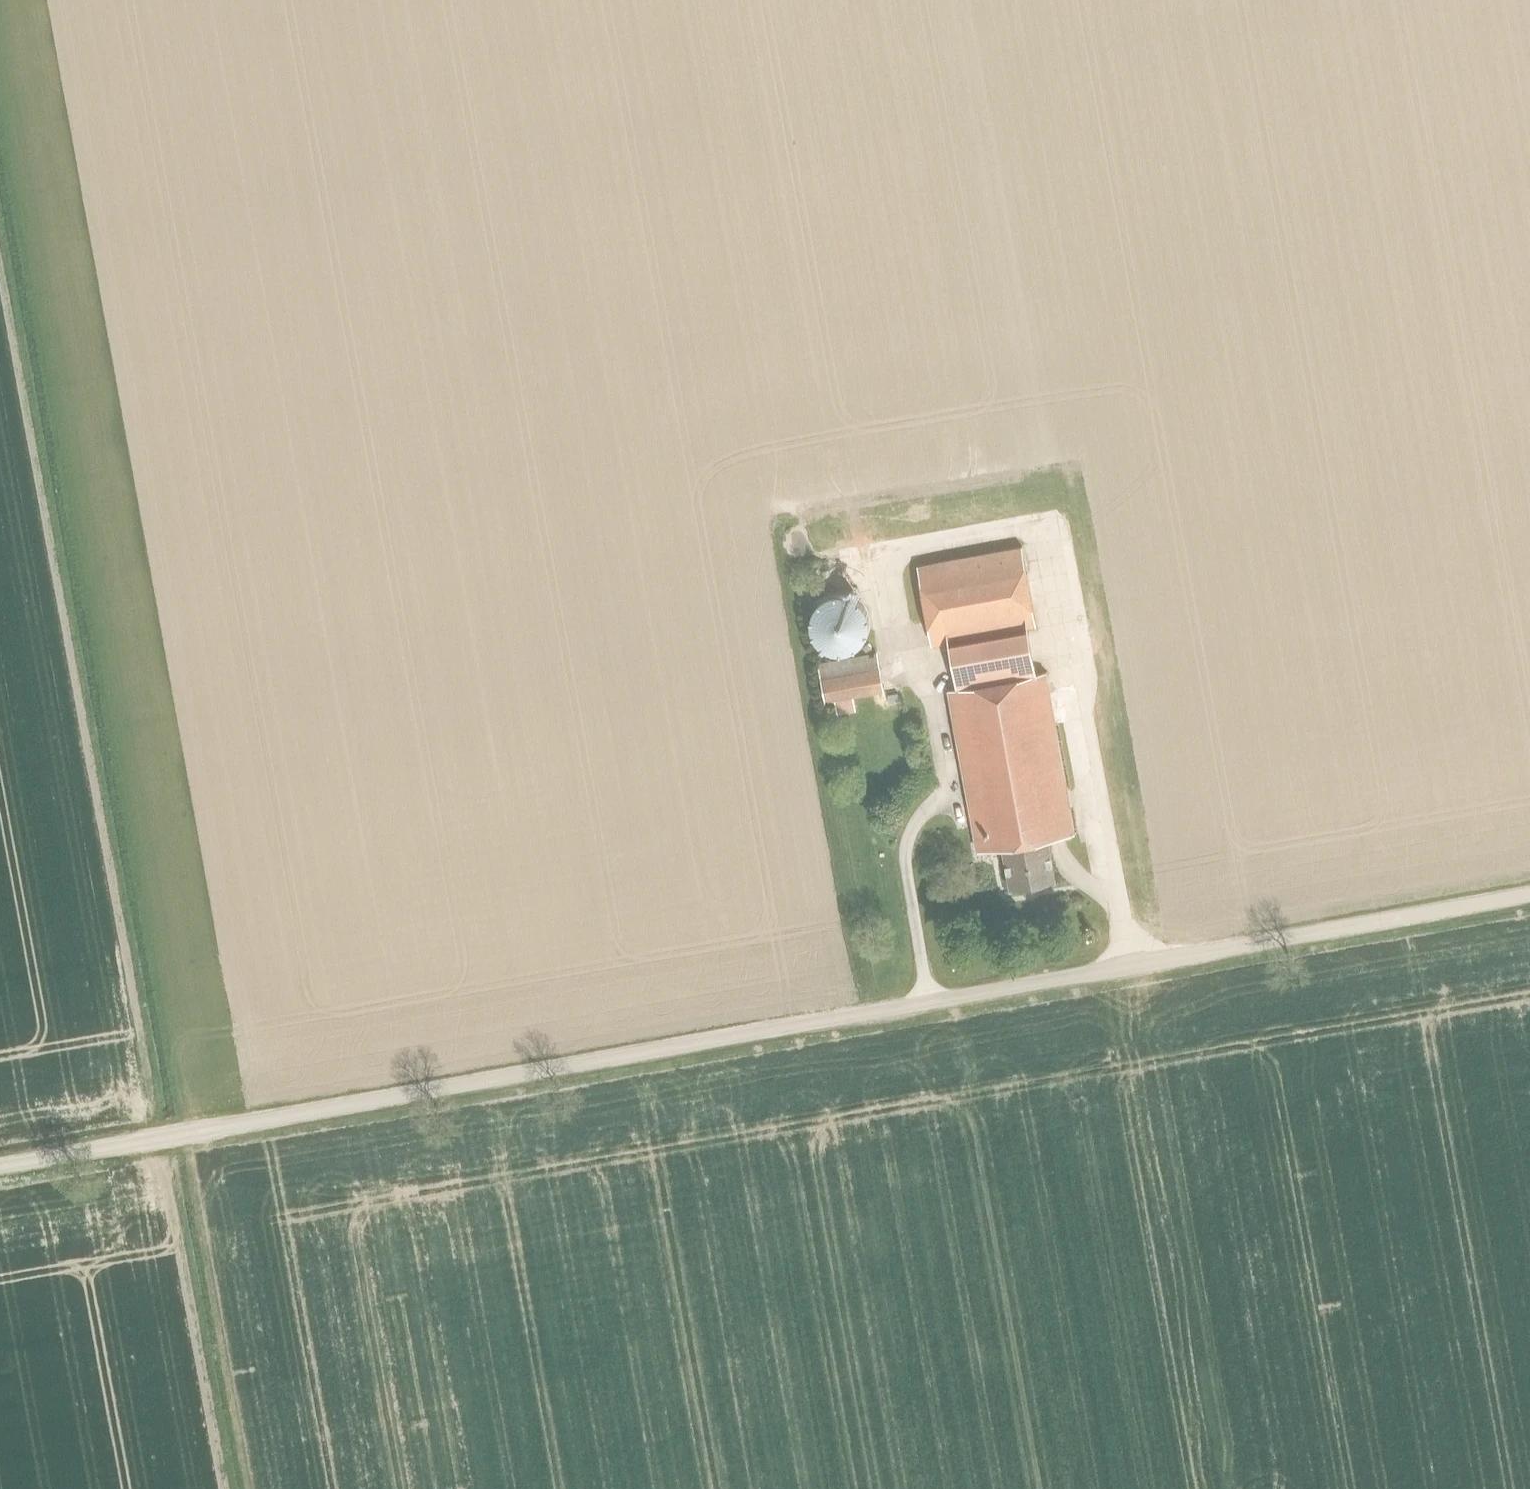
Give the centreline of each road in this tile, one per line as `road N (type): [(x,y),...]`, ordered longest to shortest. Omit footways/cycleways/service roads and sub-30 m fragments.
road 1 (unclassified): [(0,1168),(1529,898)]

